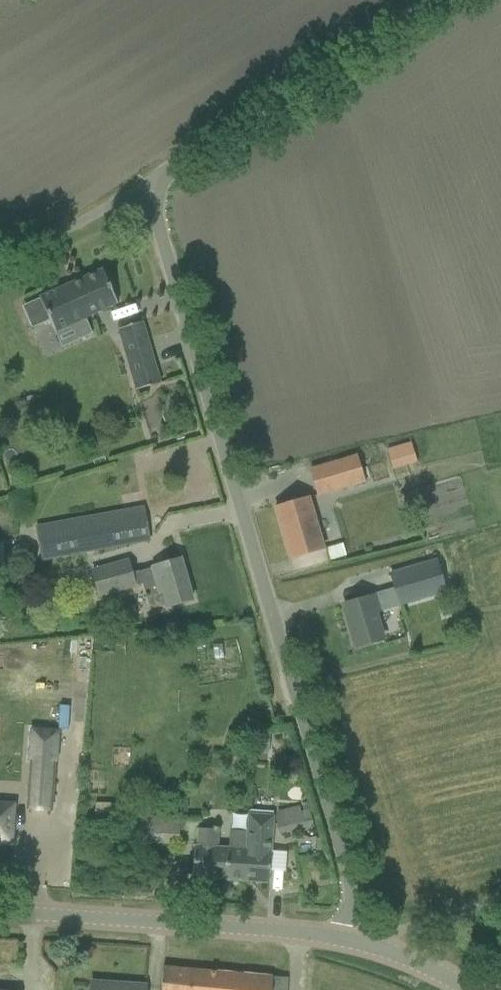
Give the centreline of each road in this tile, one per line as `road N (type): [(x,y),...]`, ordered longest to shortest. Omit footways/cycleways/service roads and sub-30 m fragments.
road 1 (unclassified): [(343,938),(350,884),(156,184)]
road 2 (tertiary): [(343,938),(0,914)]
road 3 (unclassified): [(156,184),(442,0)]
road 4 (unclassified): [(0,255),(40,252),(156,184)]
road 5 (tertiary): [(469,989),(401,953),(343,938)]

